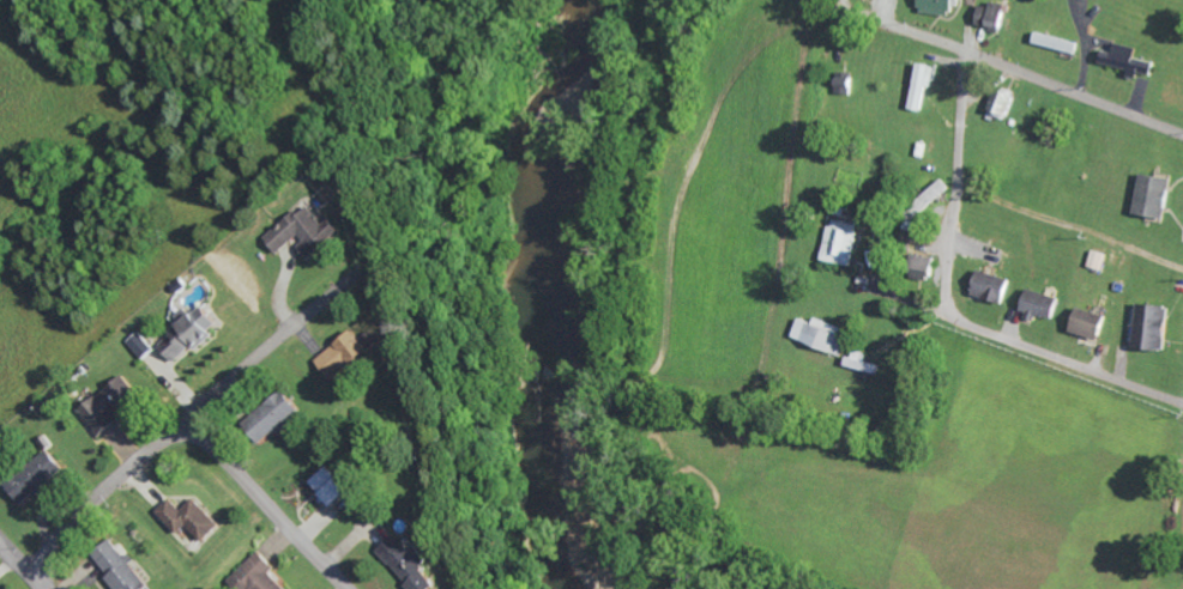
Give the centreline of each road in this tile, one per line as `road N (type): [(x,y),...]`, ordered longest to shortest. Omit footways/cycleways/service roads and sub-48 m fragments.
road 1 (residential): [(1182,405),(876,291)]
road 2 (residential): [(868,19),(834,214),(876,291)]
road 3 (residential): [(924,37),(1182,134)]
road 4 (residential): [(947,316),(972,55)]
road 5 (residential): [(348,588),(188,423)]
road 6 (residential): [(188,423),(30,570)]
road 7 (residential): [(188,423),(308,314)]

